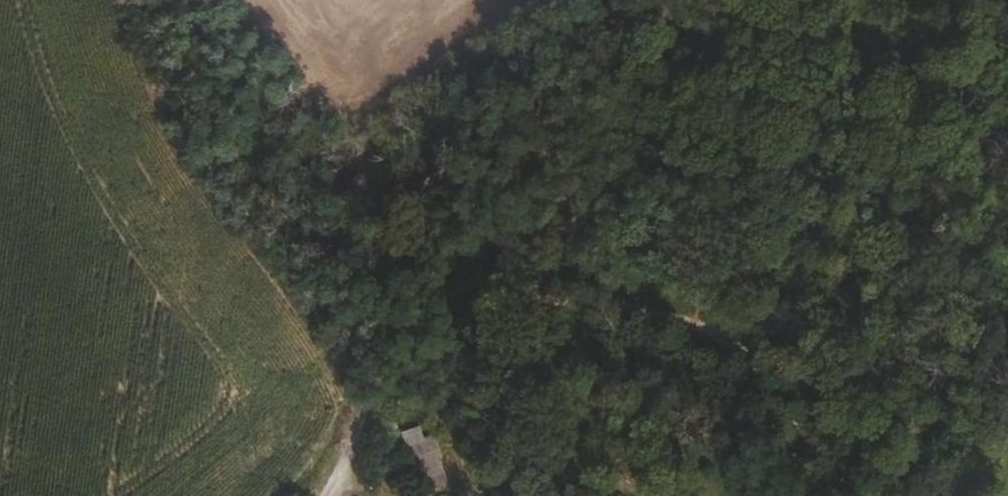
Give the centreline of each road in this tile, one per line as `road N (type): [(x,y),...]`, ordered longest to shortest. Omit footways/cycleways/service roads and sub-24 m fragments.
road 1 (track): [(480,295),(664,300),(756,68),(755,0)]
road 2 (track): [(168,0),(277,204),(480,295)]
road 3 (residential): [(664,300),(732,337),(774,383),(846,495)]
road 4 (track): [(480,295),(375,378),(358,478),(334,495)]

